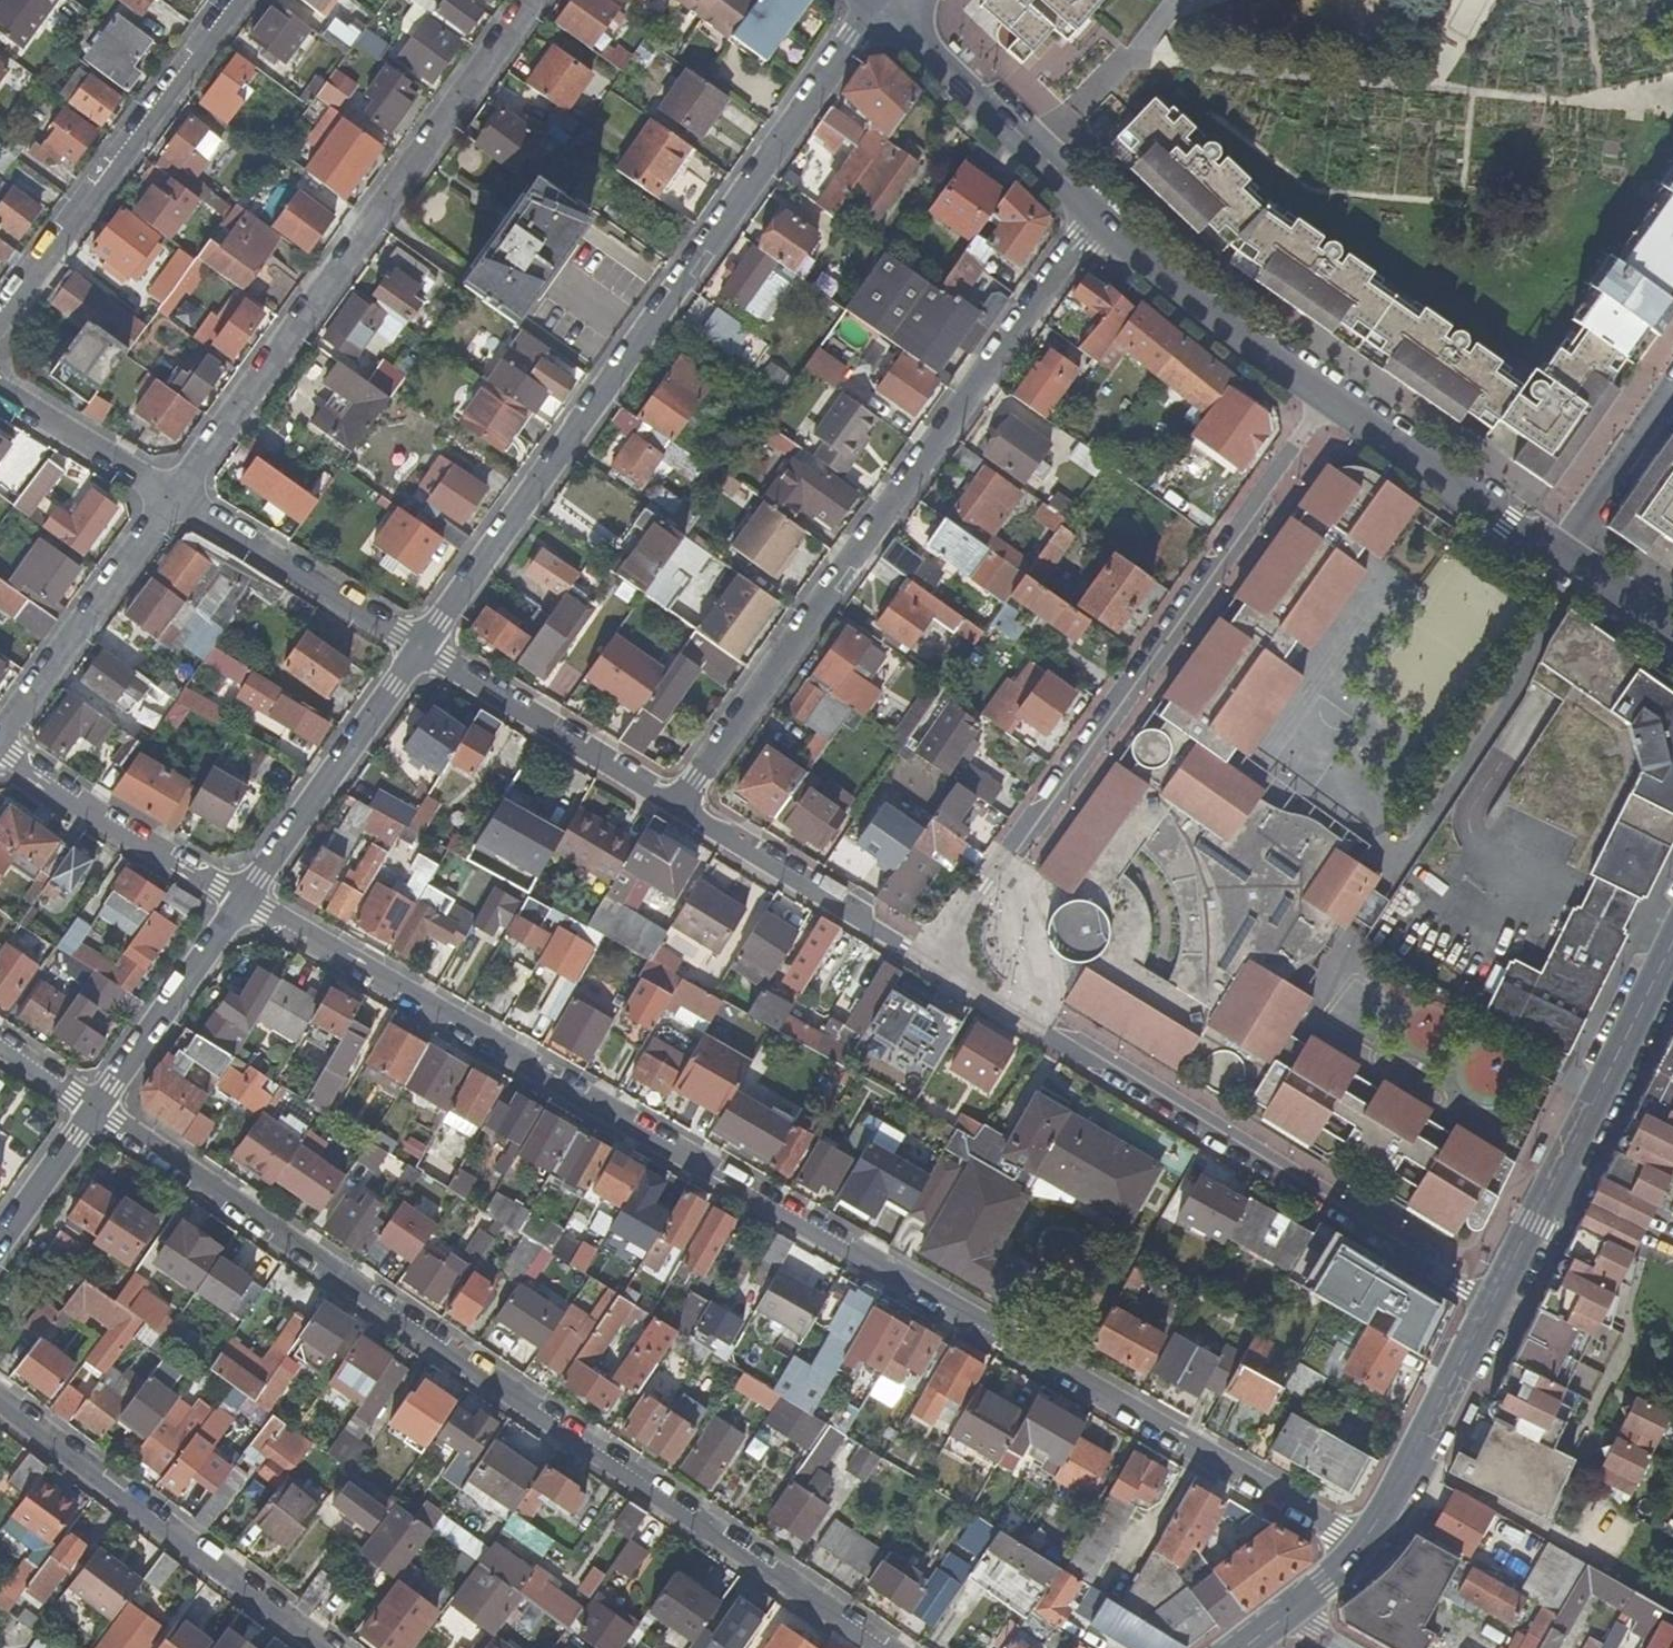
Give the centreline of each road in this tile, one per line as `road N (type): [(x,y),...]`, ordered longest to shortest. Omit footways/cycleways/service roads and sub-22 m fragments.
road 1 (residential): [(243,907),(1359,1546)]
road 2 (residential): [(883,1647),(86,1111)]
road 3 (residential): [(889,8),(414,646)]
road 4 (residential): [(670,809),(1100,216)]
road 5 (residential): [(924,956),(1314,398)]
road 6 (residential): [(1489,1303),(924,956)]
road 7 (residential): [(163,496),(524,0)]
road 8 (residential): [(331,1647),(0,1394)]
road 9 (residential): [(0,311),(229,0)]
road 10 (residential): [(414,646),(243,907)]
road 11 (residential): [(670,809),(414,646)]
road 12 (secondary): [(889,8),(1100,216)]
road 13 (residential): [(924,956),(670,809)]
road 14 (secondary): [(1314,398),(1559,558)]
road 15 (residential): [(163,496),(414,646)]
road 16 (residential): [(0,758),(243,907)]
road 17 (secondary): [(1100,216),(1314,398)]
road 18 (residential): [(0,722),(163,496)]
road 19 (secondary): [(1489,1303),(1359,1546)]
road 20 (secondary): [(1672,940),(1549,1184)]
road 21 (residential): [(243,907),(86,1111)]
road 22 (residential): [(1672,389),(1559,558)]
road 23 (residential): [(0,398),(163,496)]
road 24 (residential): [(86,1111),(0,1235)]
road 25 (secondary): [(1559,558),(1672,636)]
road 26 (residential): [(1672,1242),(1549,1184)]
road 27 (secondary): [(1549,1184),(1489,1303)]

